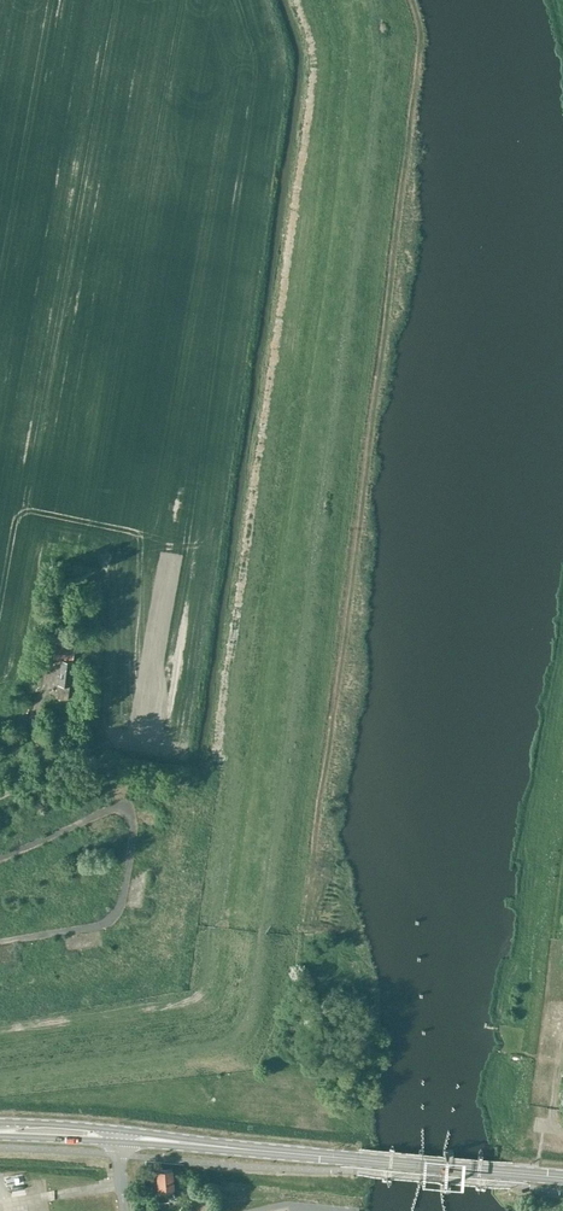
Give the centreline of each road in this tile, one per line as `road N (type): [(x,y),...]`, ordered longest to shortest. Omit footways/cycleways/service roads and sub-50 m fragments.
road 1 (primary): [(562,1177),(0,1130)]

